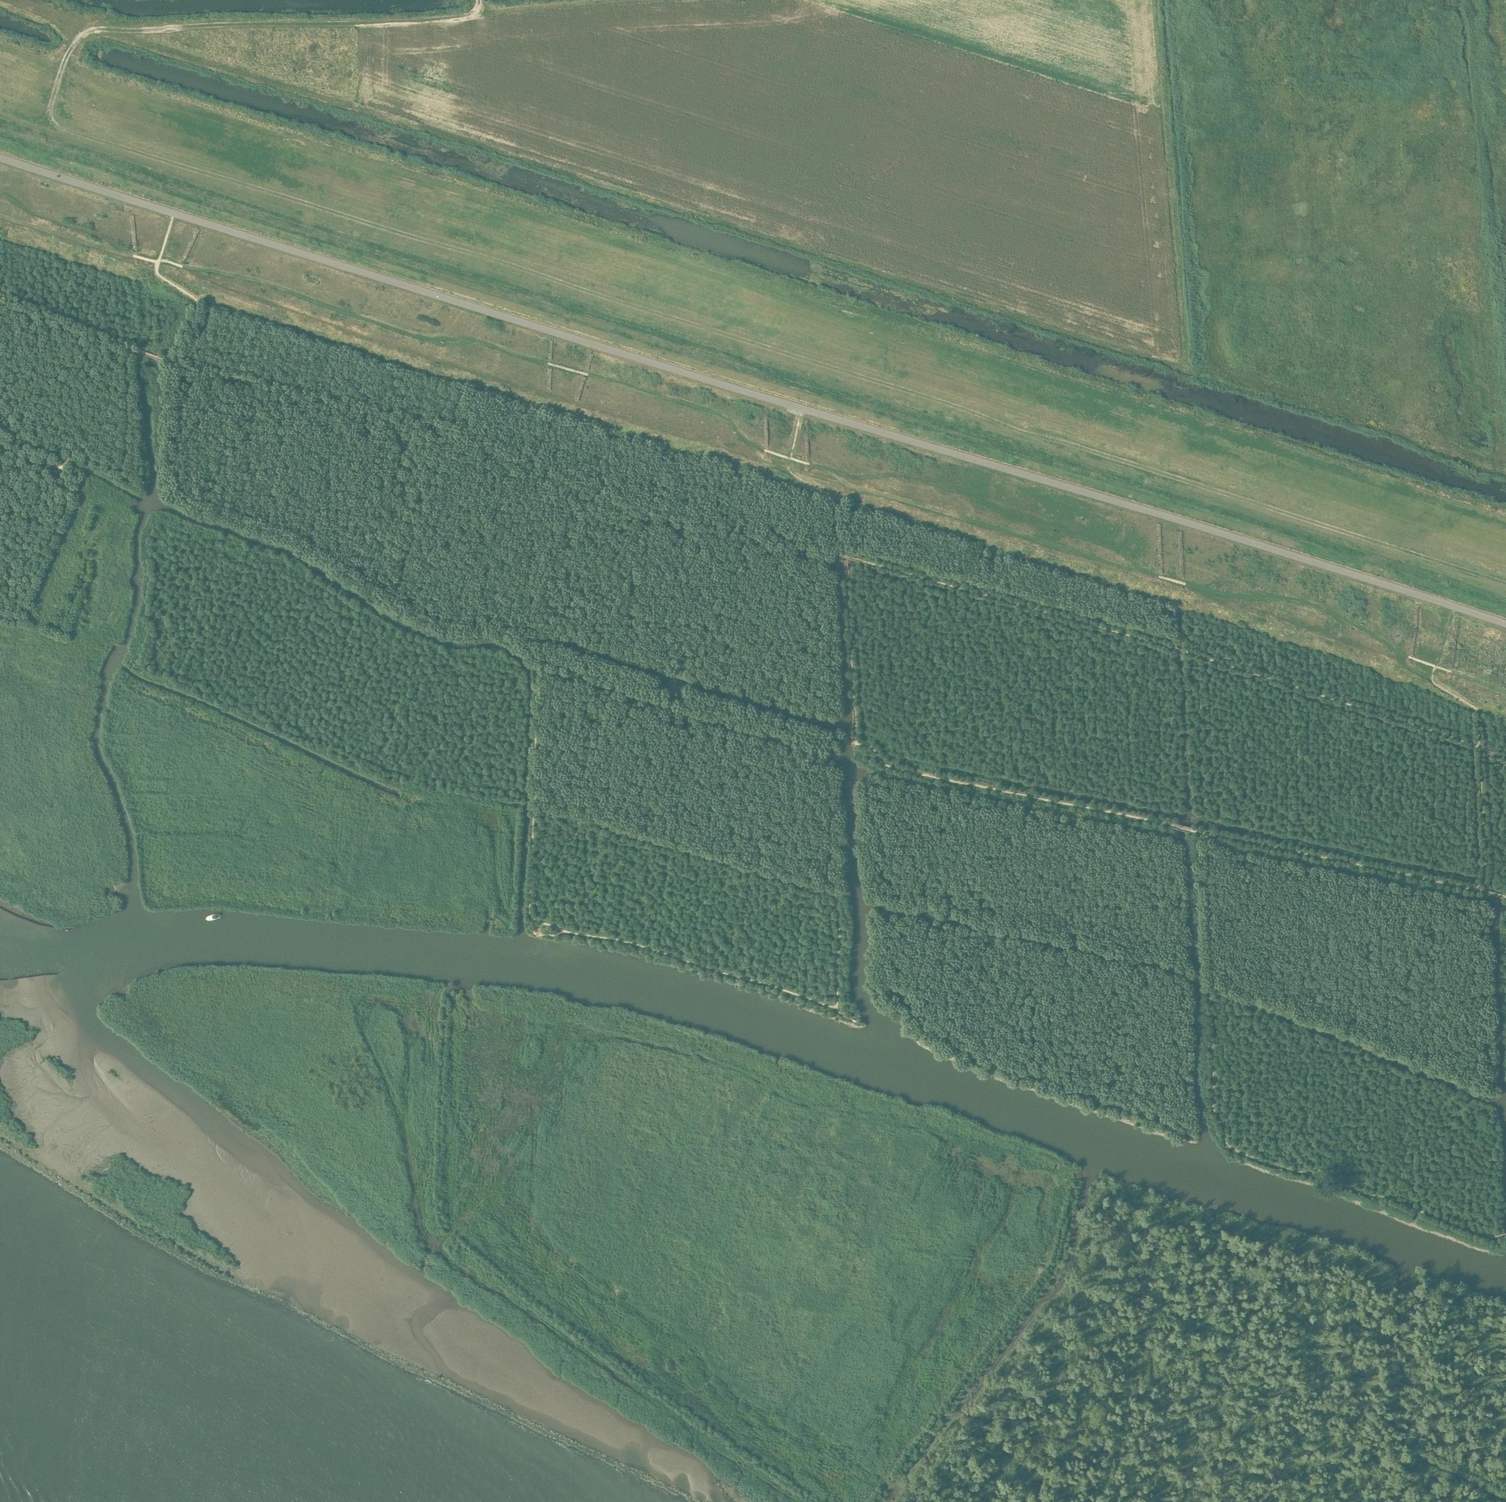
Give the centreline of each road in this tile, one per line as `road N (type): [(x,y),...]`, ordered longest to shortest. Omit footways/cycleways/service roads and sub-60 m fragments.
road 1 (track): [(0,103),(1505,584)]

